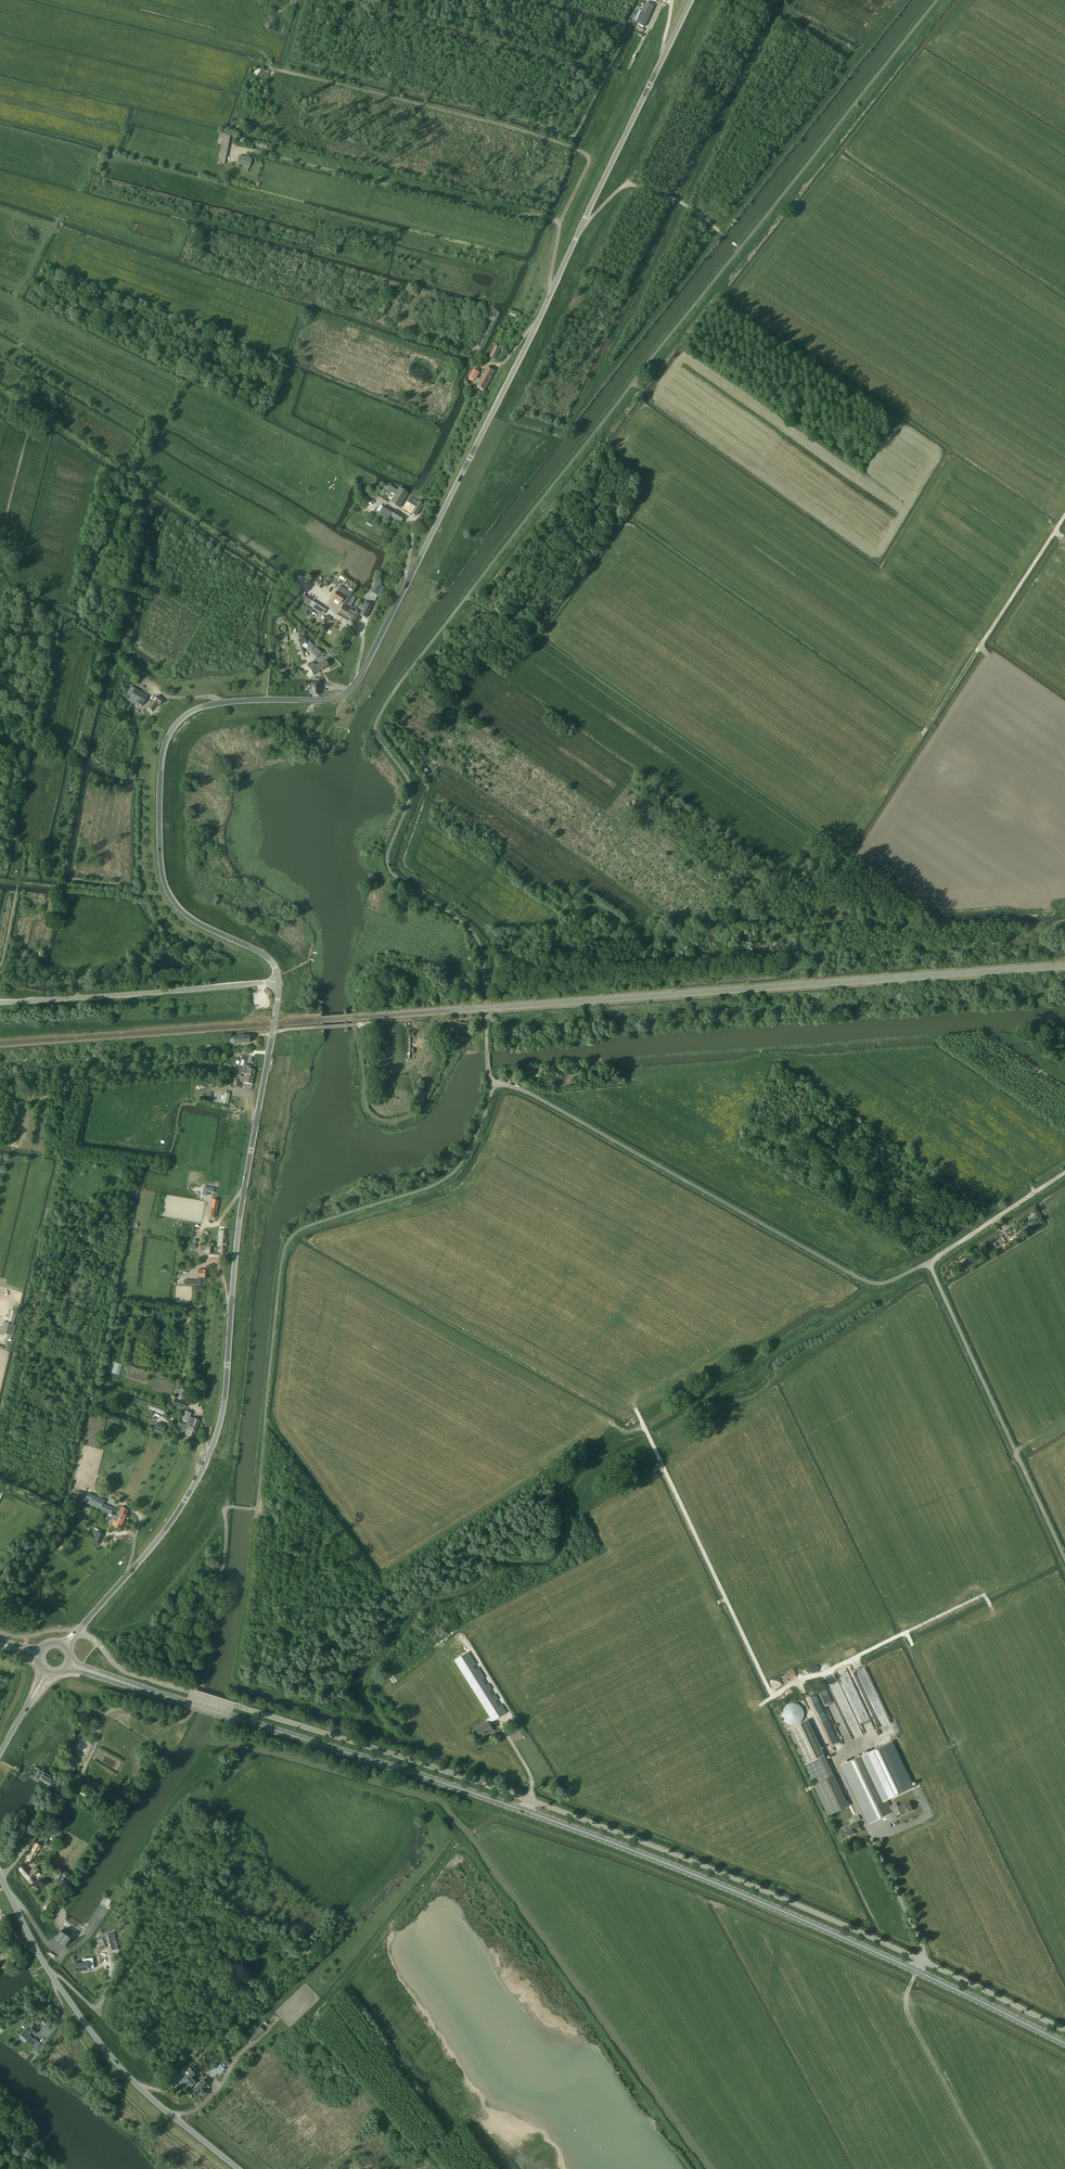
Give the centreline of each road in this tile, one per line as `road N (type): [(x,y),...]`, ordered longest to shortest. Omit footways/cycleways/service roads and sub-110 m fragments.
road 1 (unclassified): [(938,0),(379,716),(379,739),(411,789),(388,864),(480,944),(487,1053)]
road 2 (unclassified): [(279,982),(270,959),(185,914),(166,886),(160,808),(170,736),(201,709),(327,701),(356,684),(693,0)]
road 3 (unclassified): [(1,1878),(80,1781),(108,1712),(172,1722),(191,1713),(213,1647),(226,1510),(257,1507),(285,1245),(306,1226),(444,1180),(471,1151),(492,1085)]
road 4 (unclassified): [(1064,2032),(864,1934),(530,1799),(128,1672),(78,1631)]
road 5 (primary): [(1064,2044),(717,1884),(526,1811),(118,1681)]
road 6 (unclassified): [(78,1631),(172,1522),(221,1426),(244,1186),(279,982)]
road 7 (track): [(875,878),(469,592)]
road 8 (unclassified): [(492,1085),(531,1094),(871,1284),(927,1263)]
road 9 (tertiary): [(238,2168),(111,2055),(52,1977),(1,1878)]
road 10 (track): [(425,1745),(235,1677),(257,1507)]
road 11 (track): [(589,160),(523,131),(246,62)]
road 12 (track): [(984,1595),(774,1697),(727,1599),(718,1603)]
road 13 (track): [(798,1682),(923,1951),(906,1993)]
road 14 (unclassified): [(1064,1560),(927,1263)]
road 15 (track): [(232,146),(542,215)]
road 16 (unclassified): [(0,1003),(279,982)]
road 17 (track): [(547,428),(564,432),(720,232)]
road 18 (track): [(0,870),(61,612)]
road 19 (track): [(400,1626),(389,1591),(265,1421)]
road 20 (track): [(63,0),(266,53)]
road 21 (track): [(1064,908),(937,915),(879,873)]
road 22 (track): [(727,1599),(644,1427)]
road 23 (track): [(726,238),(677,201),(636,185),(620,189),(580,232)]
road 24 (track): [(927,1263),(1064,1173)]
road 25 (track): [(158,691),(70,617),(67,631)]

